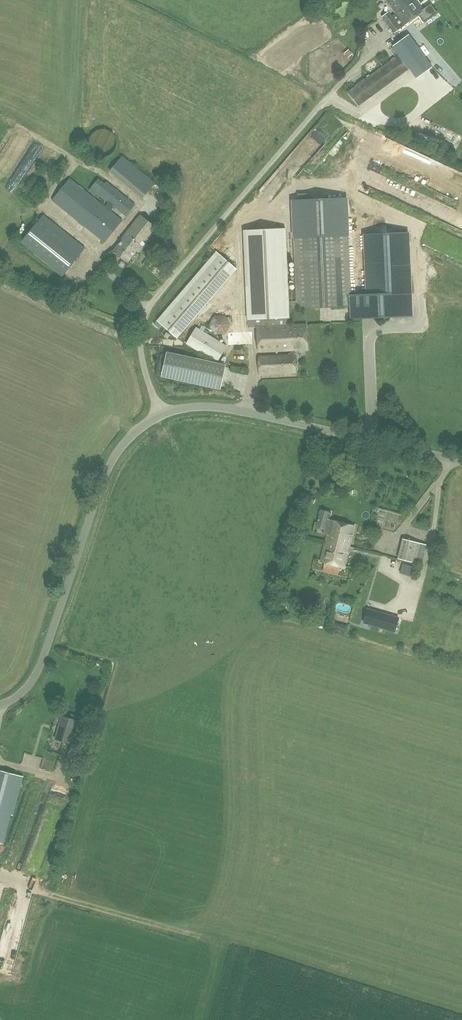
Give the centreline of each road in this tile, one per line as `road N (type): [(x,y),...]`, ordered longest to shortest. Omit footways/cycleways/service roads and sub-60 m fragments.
road 1 (unclassified): [(461,462),(223,409),(186,410),(146,424),(106,475),(32,685),(0,706)]

